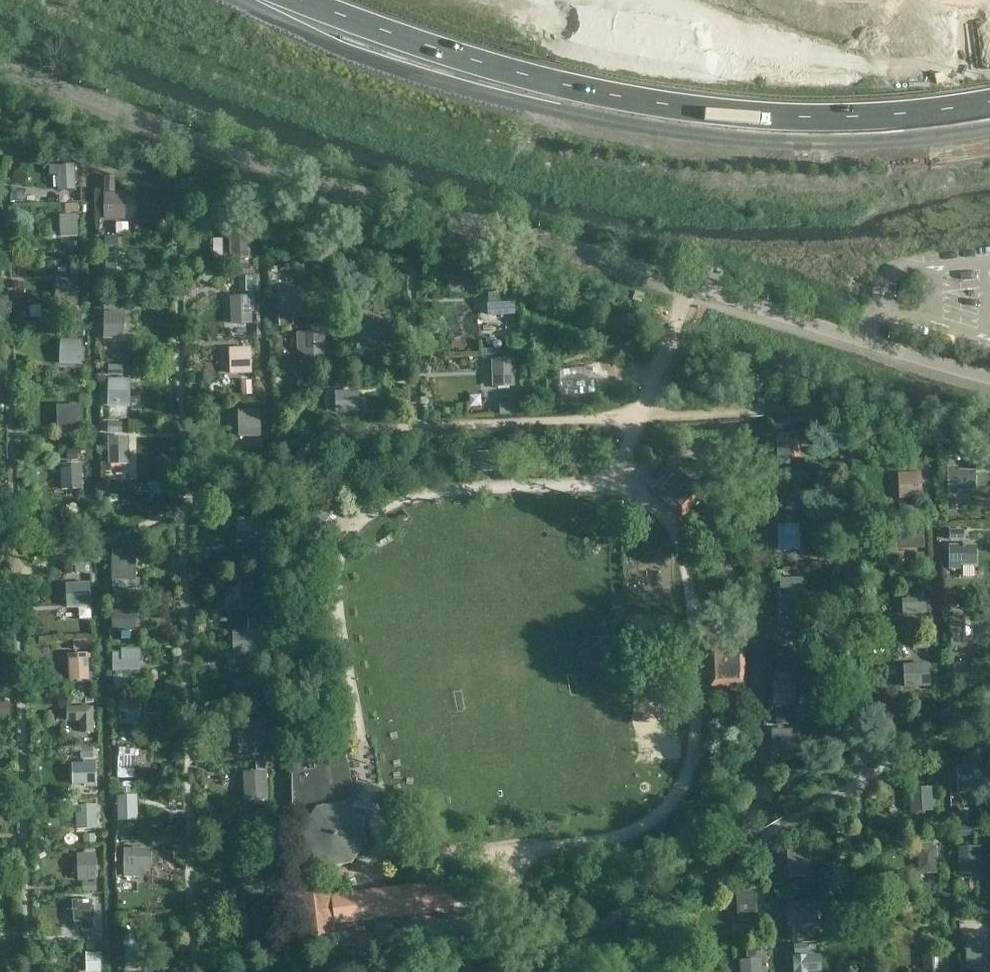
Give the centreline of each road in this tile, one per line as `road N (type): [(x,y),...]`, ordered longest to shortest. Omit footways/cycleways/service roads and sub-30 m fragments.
road 1 (unclassified): [(989,377),(510,233),(305,183),(0,64)]
road 2 (motorway): [(297,0),(470,61),(657,105),(846,119),(989,103)]

